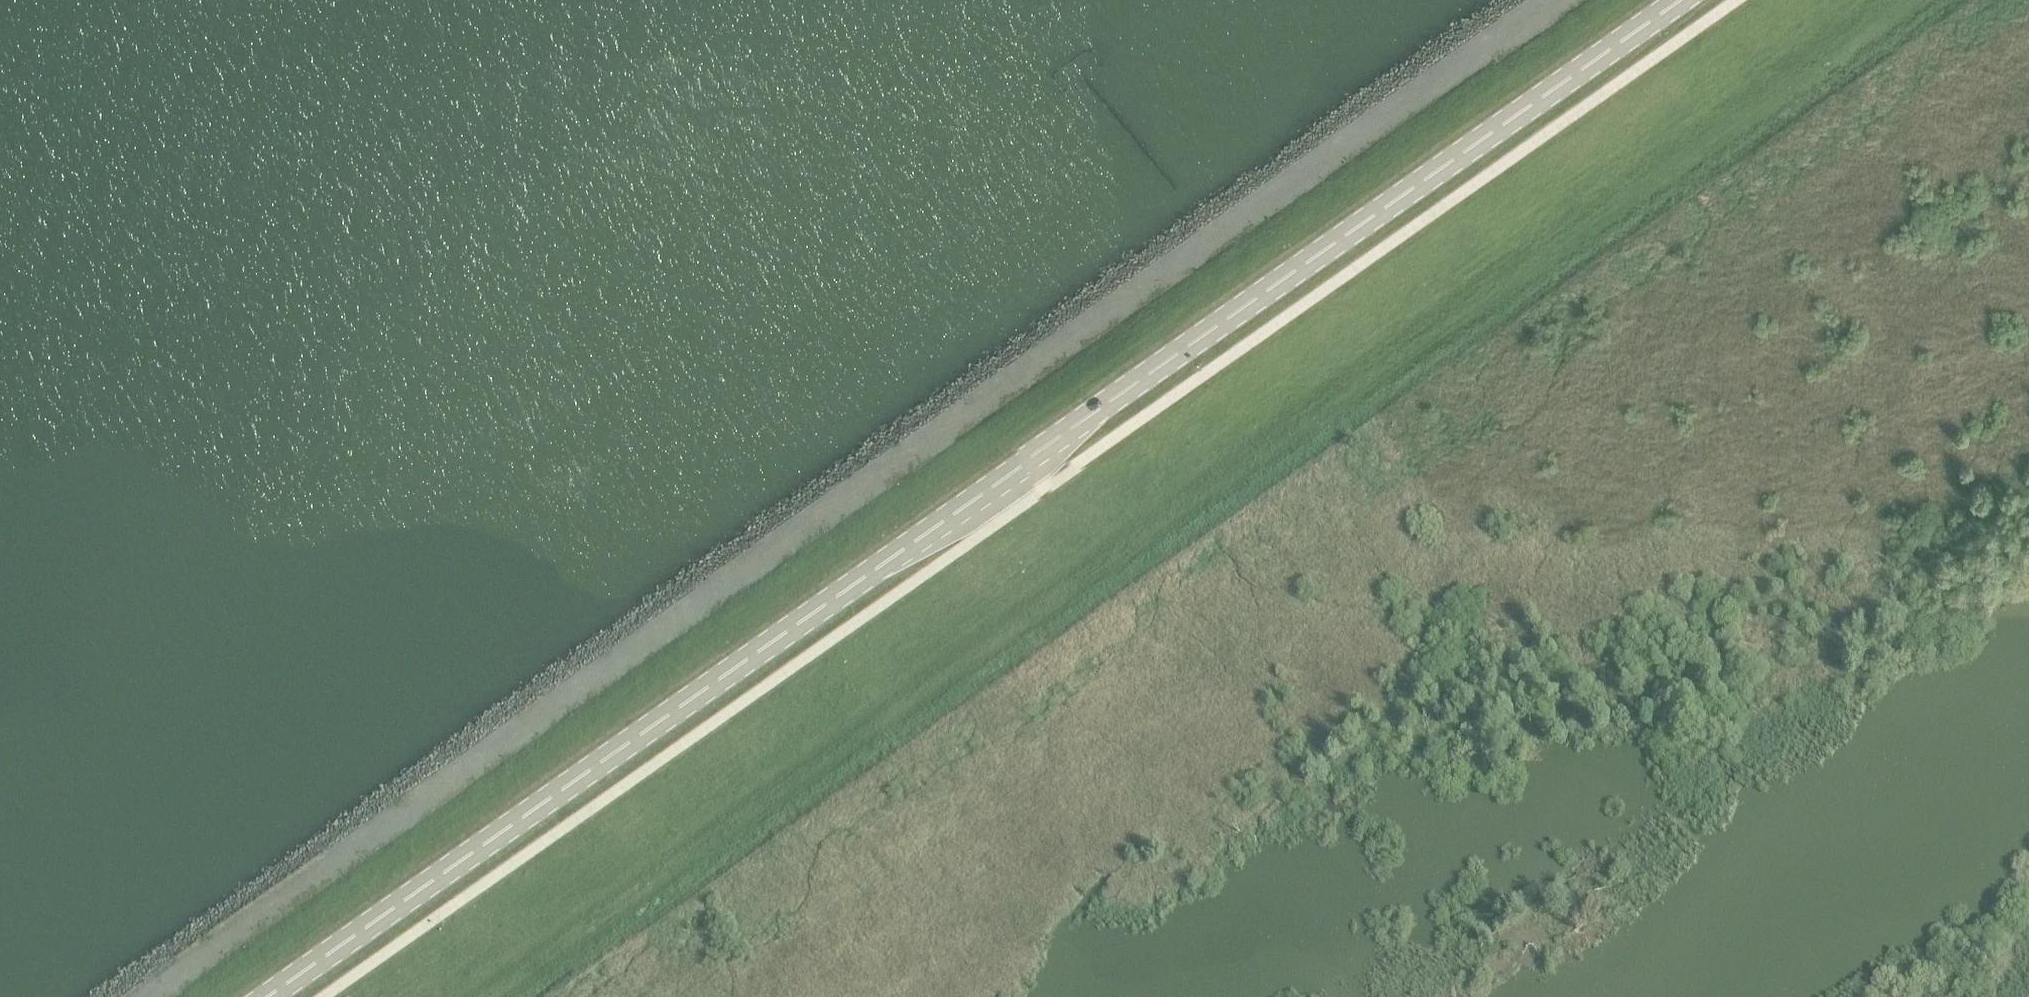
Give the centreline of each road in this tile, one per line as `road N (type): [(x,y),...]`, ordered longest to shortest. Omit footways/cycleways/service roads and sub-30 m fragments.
road 1 (secondary): [(241,996),(1640,0)]

